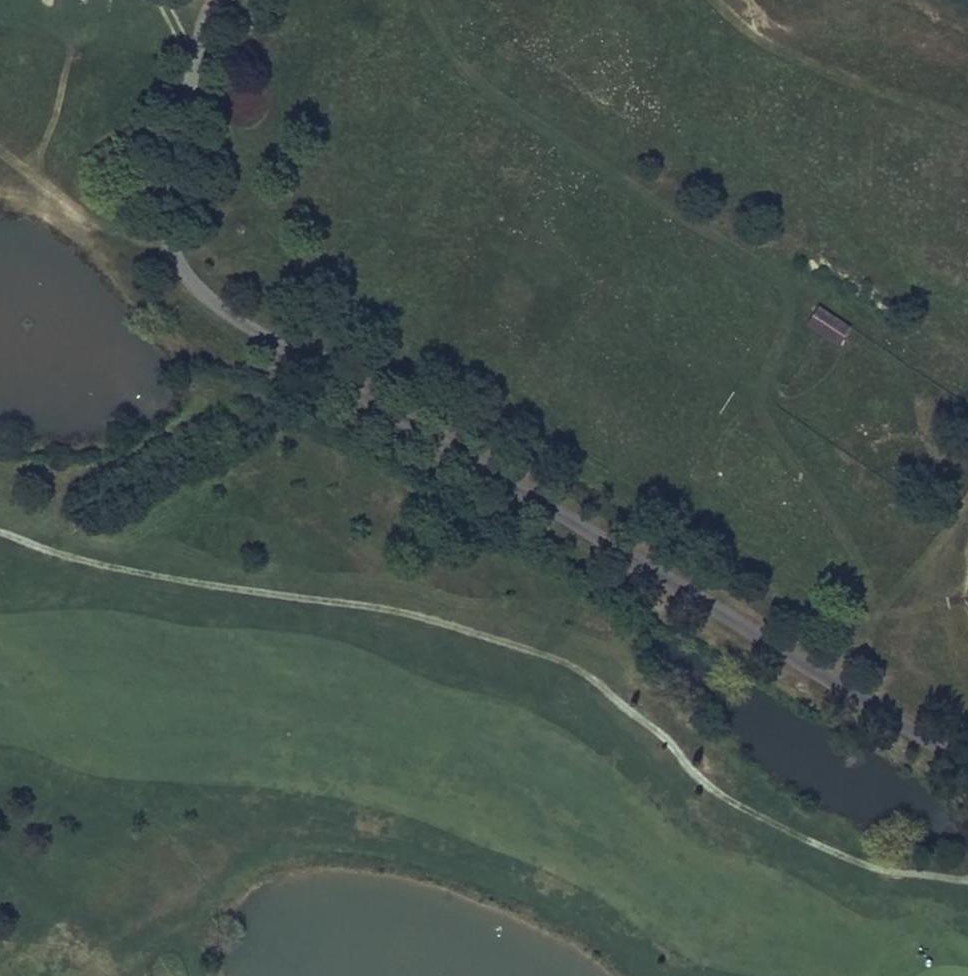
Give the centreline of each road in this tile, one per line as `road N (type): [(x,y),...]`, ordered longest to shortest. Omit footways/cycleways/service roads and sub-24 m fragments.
road 1 (unclassified): [(967,765),(250,332),(195,286),(169,248),(165,200),(217,0)]

